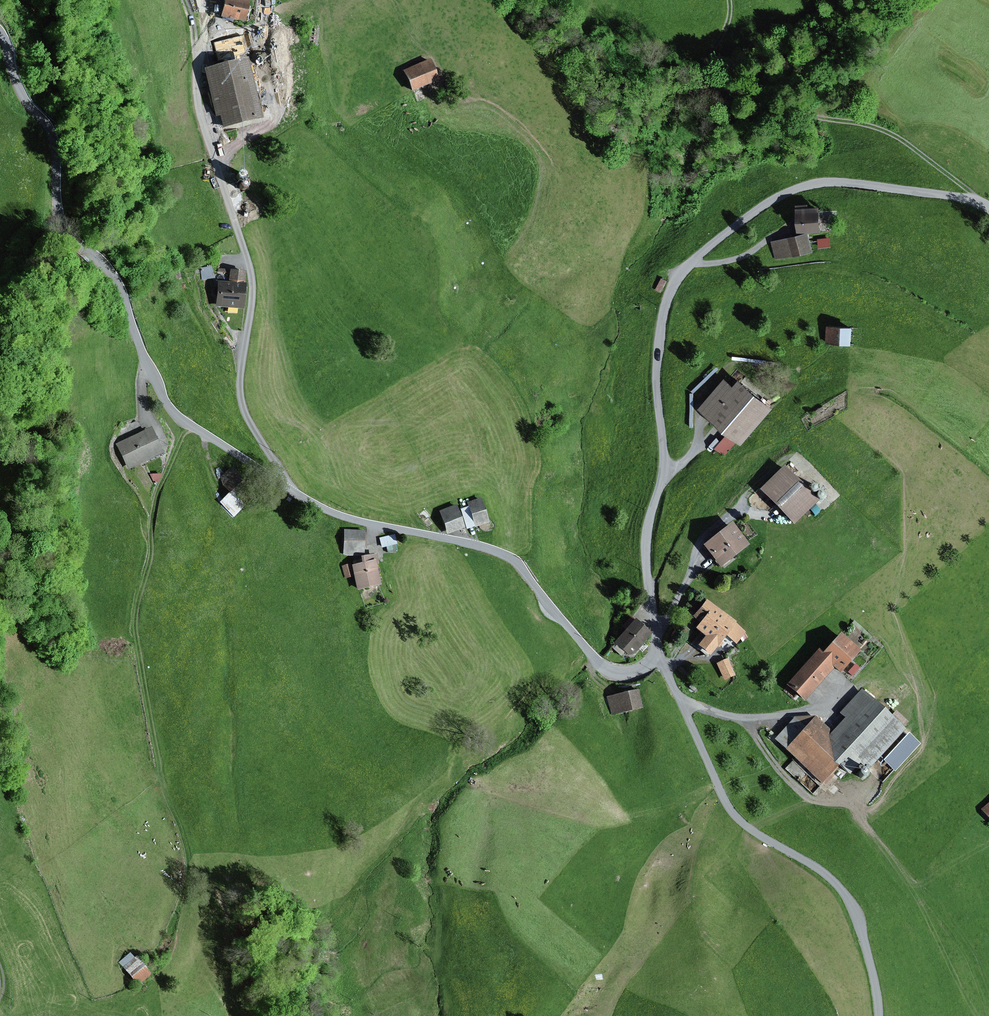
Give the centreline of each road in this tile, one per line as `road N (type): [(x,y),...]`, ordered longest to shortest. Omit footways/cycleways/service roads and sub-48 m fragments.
road 1 (residential): [(988,206),(821,182),(764,204),(680,274),(662,320),(657,376),(664,469),(647,562),(655,656),(637,671),(599,663),(504,554),(344,516),(289,486)]
road 2 (residential): [(0,33),(19,87),(54,139),(61,220),(119,283),(168,405),(289,486)]
road 3 (track): [(186,423),(159,494),(136,606),(142,683),(184,844),(183,892),(160,949)]
road 4 (track): [(677,696),(738,820),(845,895),(878,1015)]
road 5 (track): [(974,199),(884,130),(723,93),(706,69),(728,26),(730,0)]
road 6 (track): [(677,696),(719,712),(773,717),(823,708),(847,687)]

